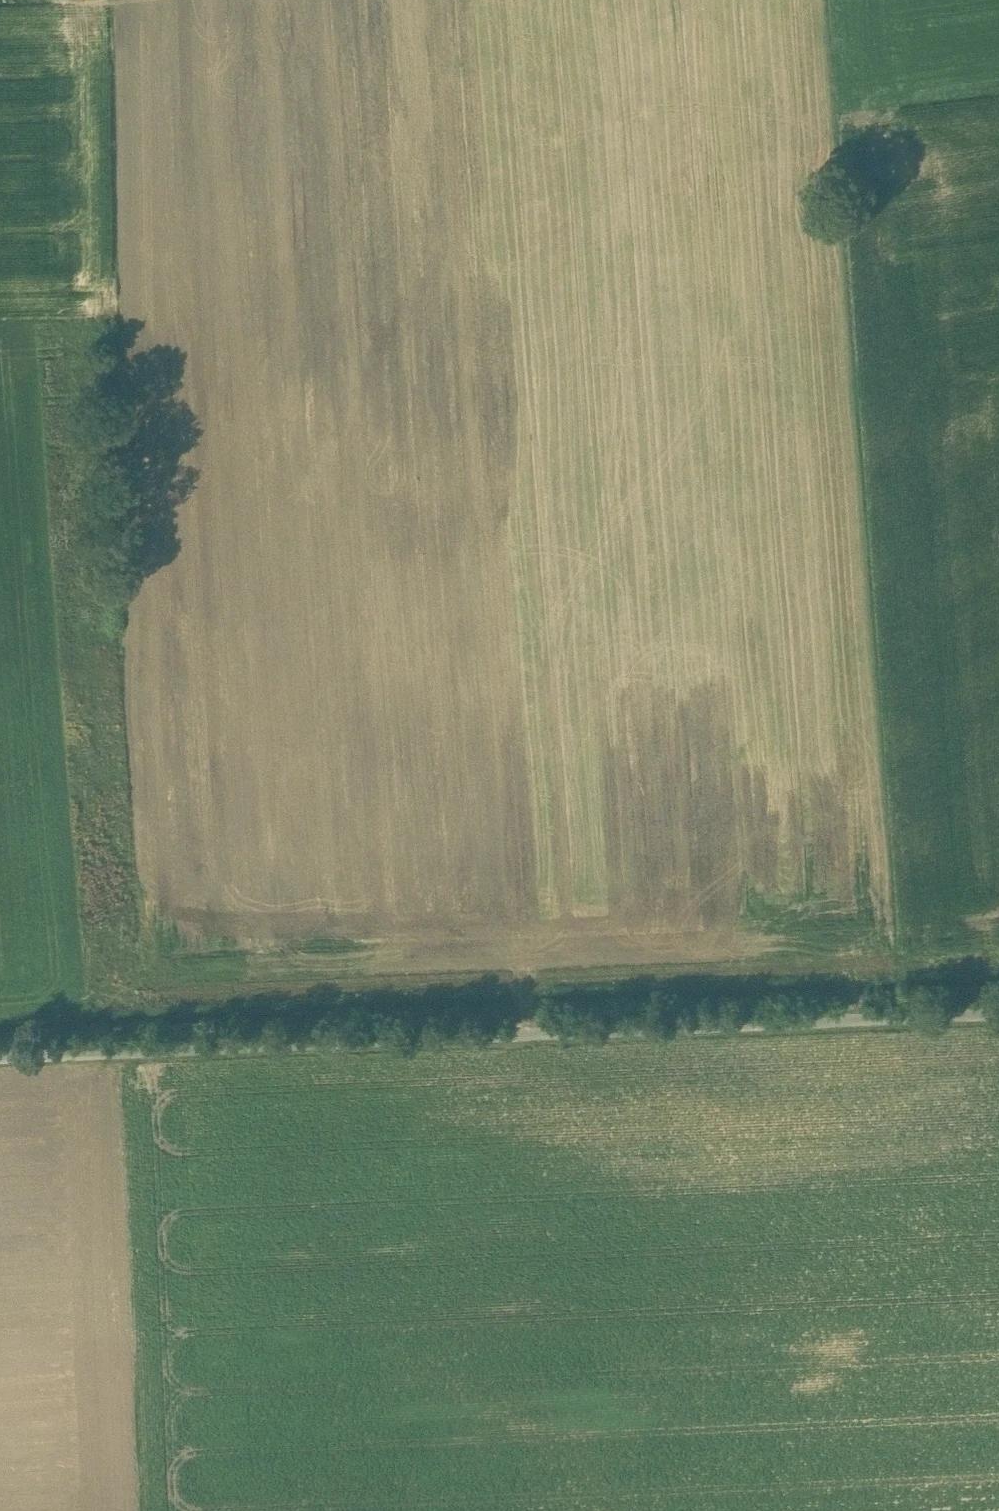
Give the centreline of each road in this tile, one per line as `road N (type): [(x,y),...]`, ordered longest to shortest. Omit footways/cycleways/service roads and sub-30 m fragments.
road 1 (unclassified): [(0,1055),(998,1010)]

